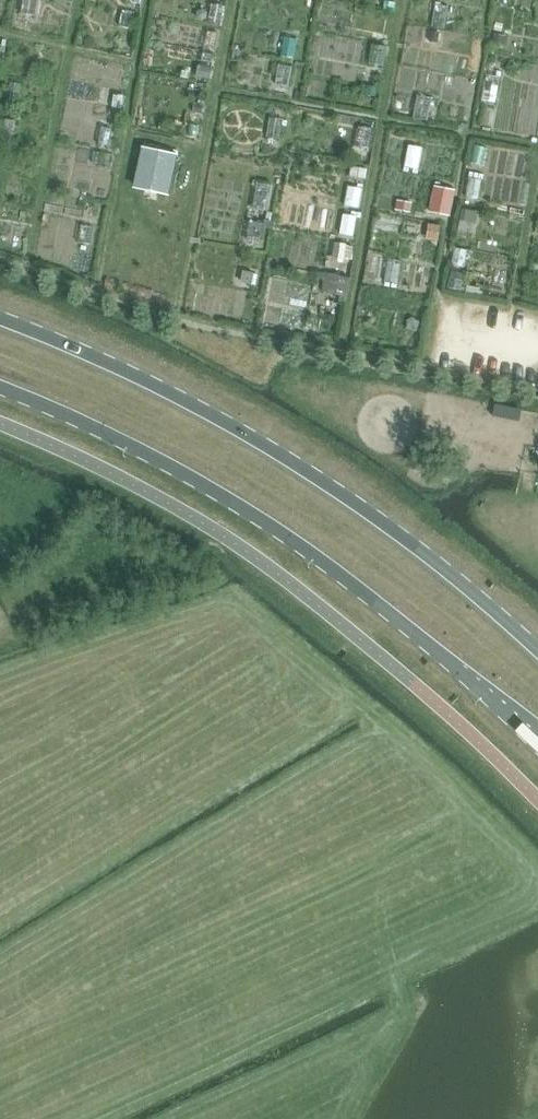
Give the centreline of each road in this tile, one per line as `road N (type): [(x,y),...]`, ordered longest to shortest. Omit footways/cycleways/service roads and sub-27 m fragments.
road 1 (secondary): [(0,389),(123,443),(264,524),(438,653),(537,740)]
road 2 (secondary): [(537,651),(443,568),(268,448),(0,320)]

